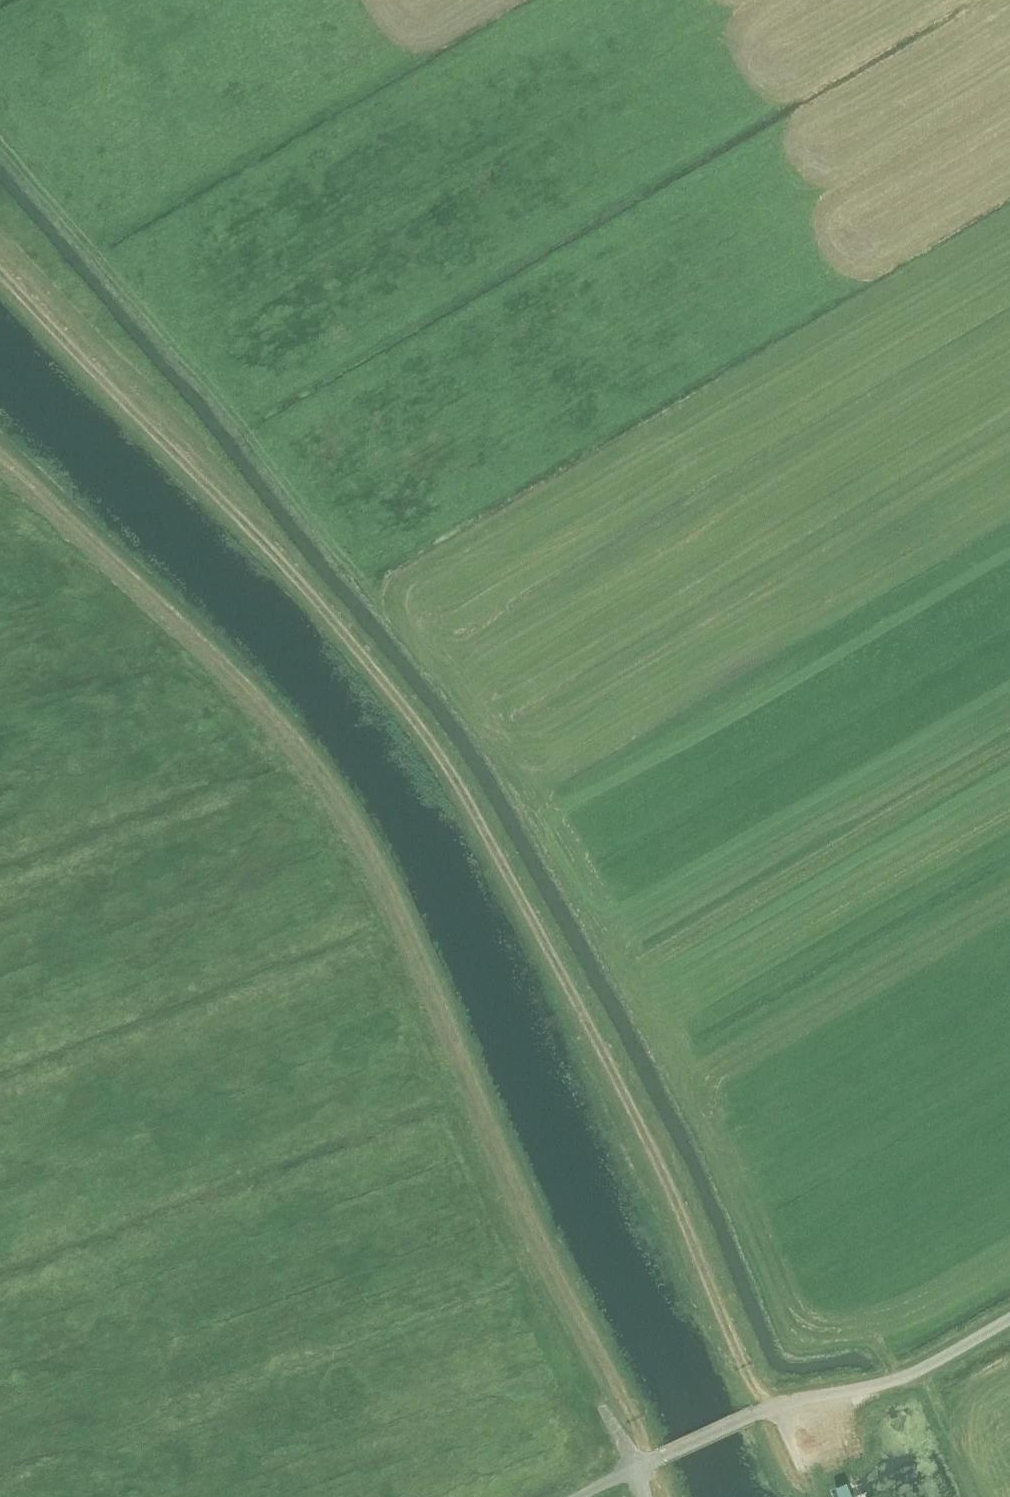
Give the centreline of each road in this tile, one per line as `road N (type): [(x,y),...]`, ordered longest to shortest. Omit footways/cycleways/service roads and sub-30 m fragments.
road 1 (unclassified): [(666,1453),(745,1415),(884,1382),(1009,1315)]

